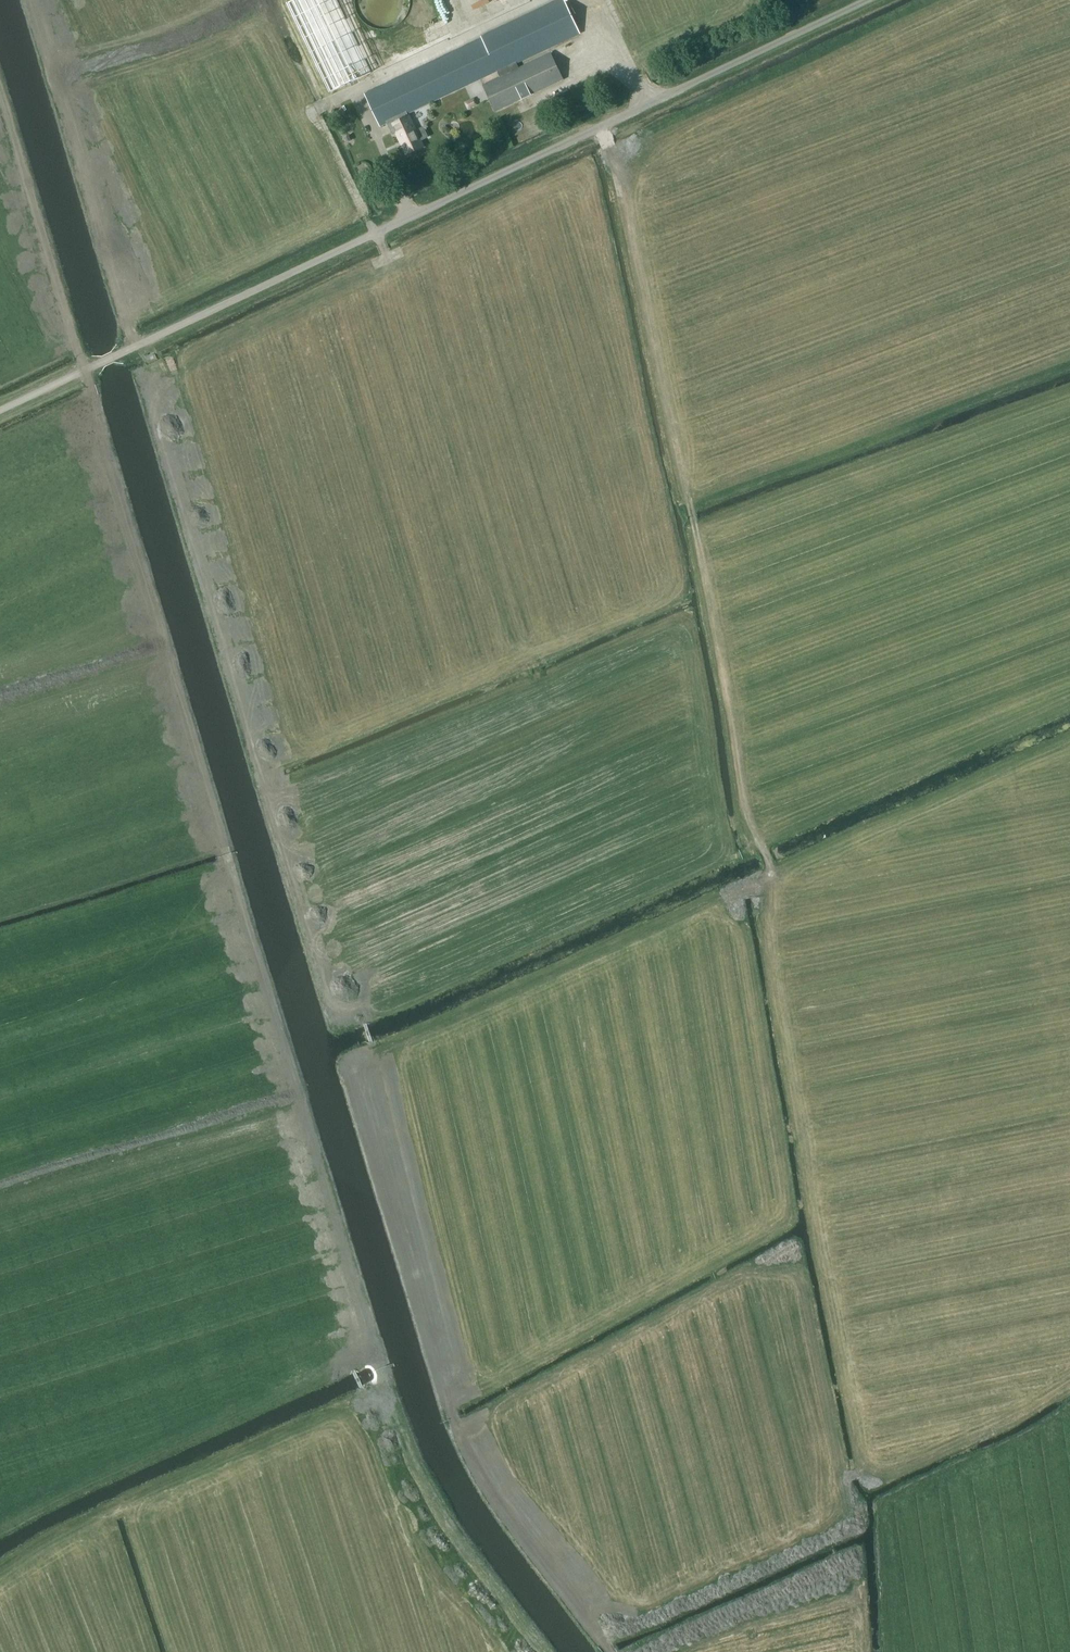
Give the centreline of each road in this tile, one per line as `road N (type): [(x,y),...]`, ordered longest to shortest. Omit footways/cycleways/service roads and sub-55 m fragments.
road 1 (unclassified): [(0,410),(875,0)]

